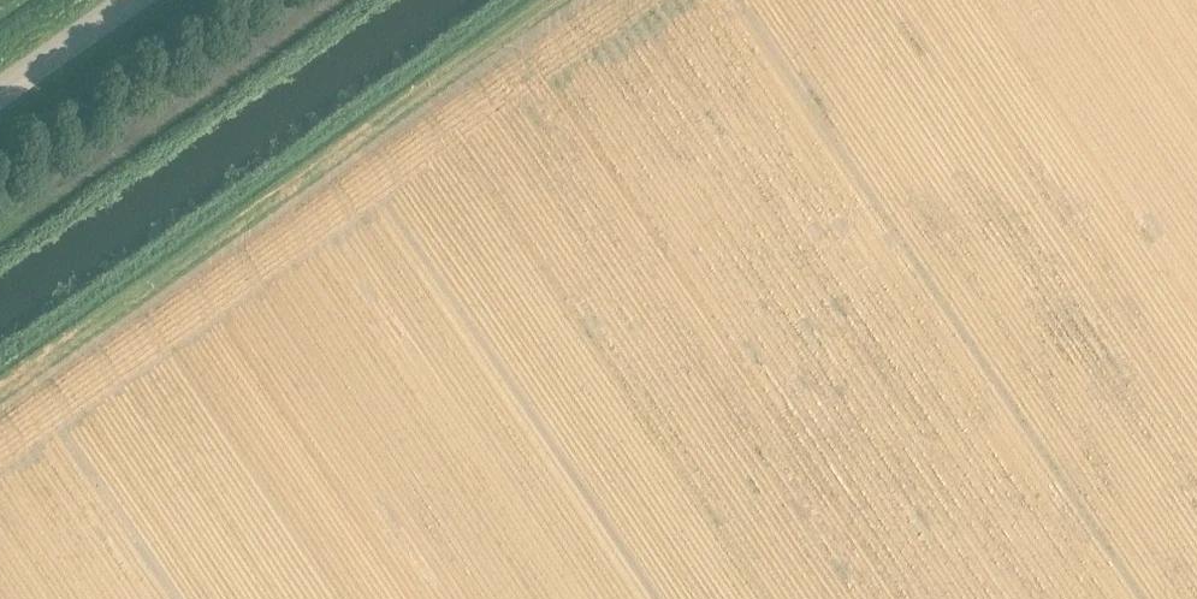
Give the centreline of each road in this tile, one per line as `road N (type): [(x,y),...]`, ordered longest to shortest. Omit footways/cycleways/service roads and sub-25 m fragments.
road 1 (unclassified): [(0,91),(130,0)]

